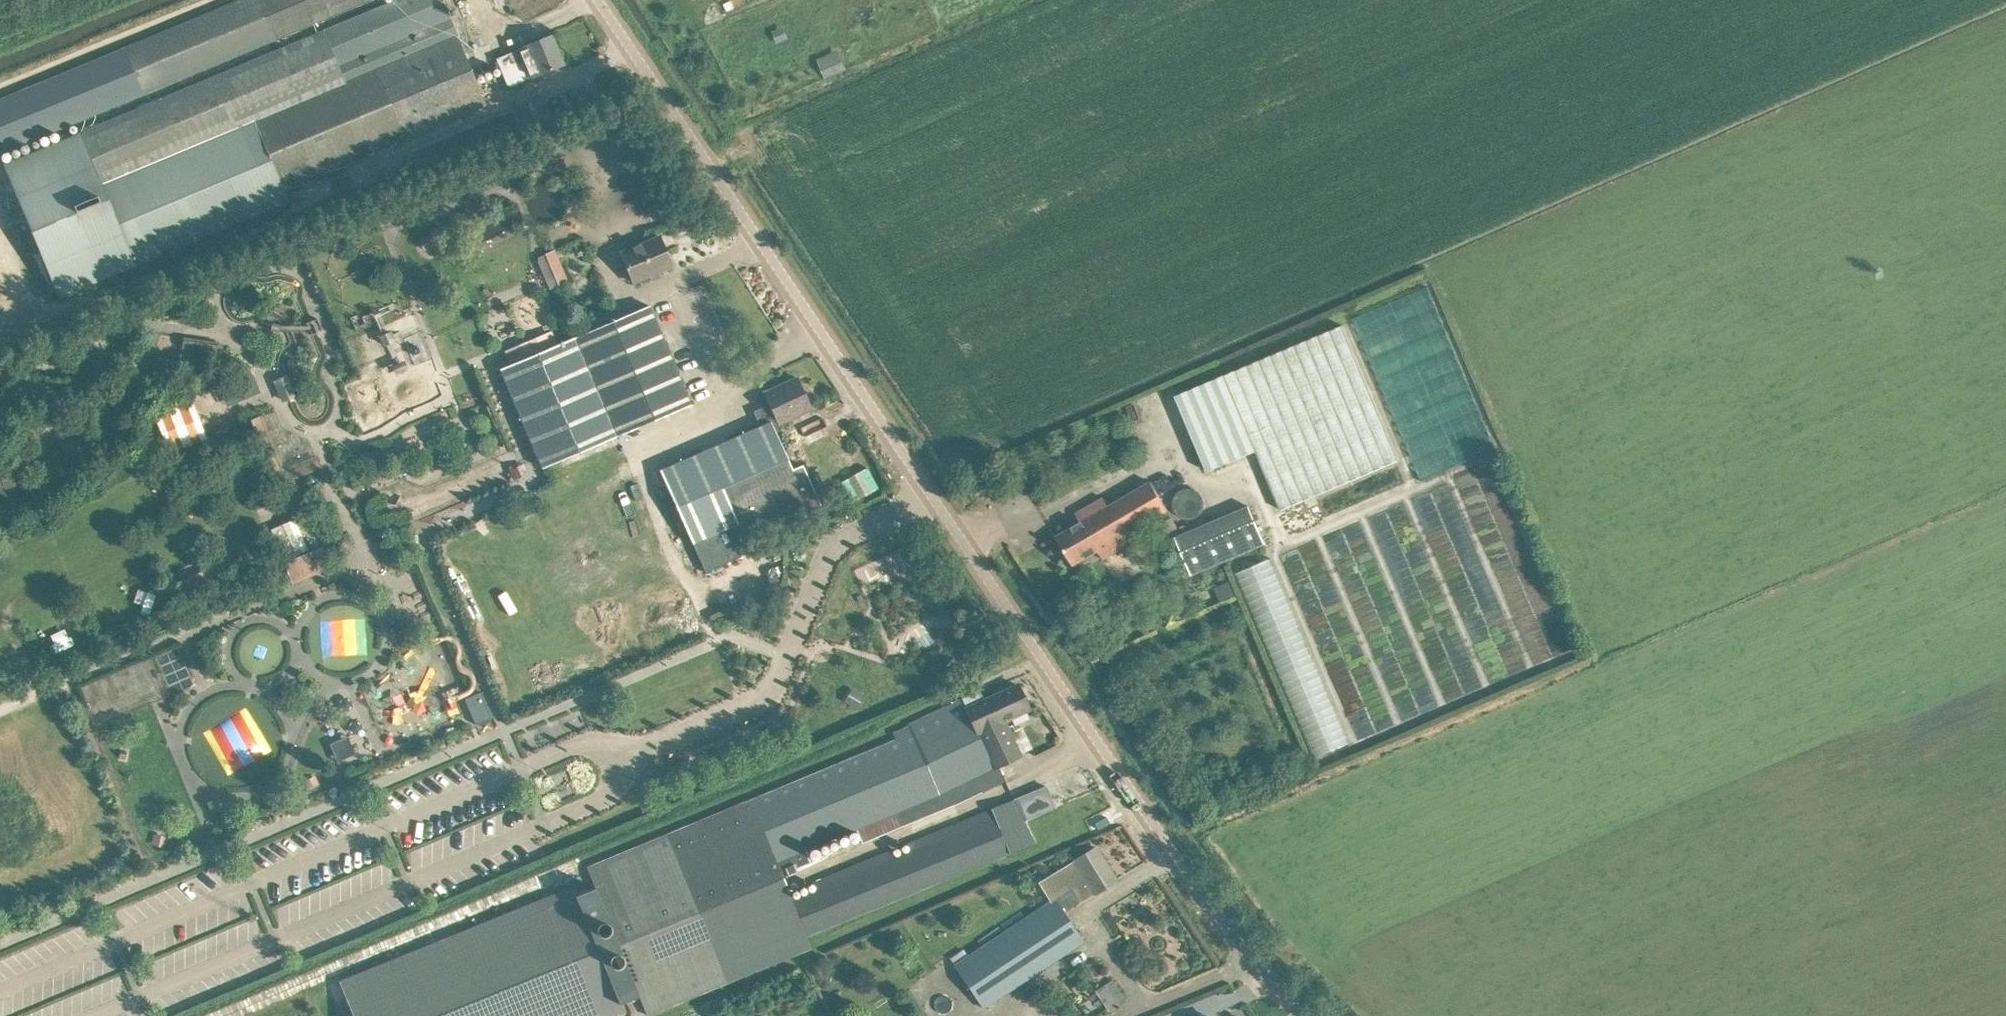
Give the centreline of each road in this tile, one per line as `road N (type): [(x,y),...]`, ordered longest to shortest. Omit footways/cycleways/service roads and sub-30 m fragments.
road 1 (tertiary): [(1304,1015),(1186,872),(599,0)]

